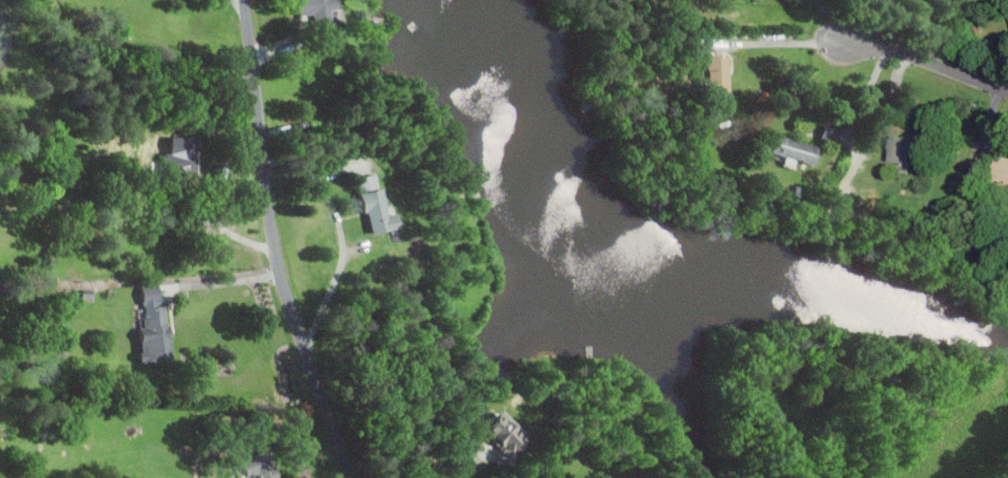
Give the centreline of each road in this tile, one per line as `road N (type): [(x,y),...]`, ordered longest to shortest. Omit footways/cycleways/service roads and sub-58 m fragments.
road 1 (residential): [(353,477),(280,272),(245,0)]
road 2 (residential): [(1007,93),(884,44),(842,39)]

